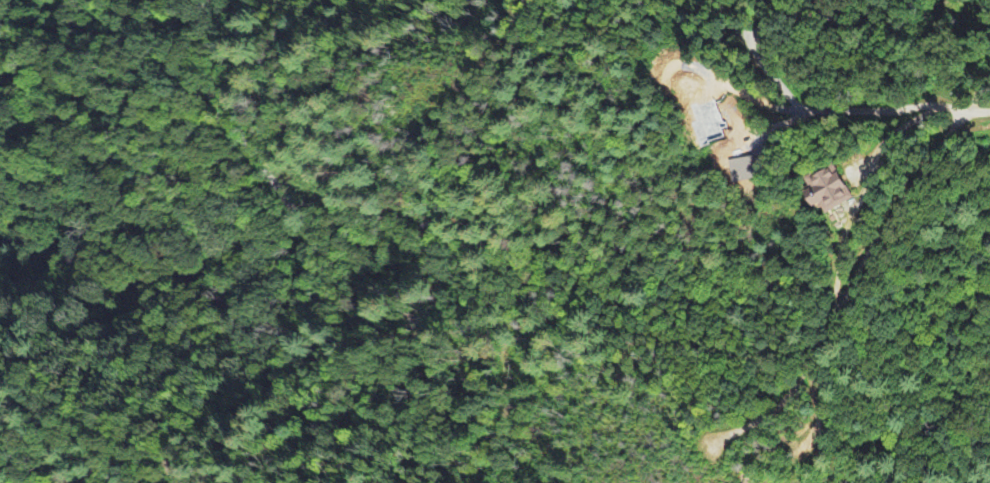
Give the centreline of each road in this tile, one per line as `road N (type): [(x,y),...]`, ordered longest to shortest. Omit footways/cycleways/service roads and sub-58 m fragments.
road 1 (track): [(180,482),(175,456),(182,442),(269,389),(309,341),(310,237),(246,142),(229,96),(232,34),(243,0)]
road 2 (track): [(74,0),(56,94),(56,150),(76,240),(47,278),(0,282)]
road 3 (residential): [(783,108),(989,112)]

